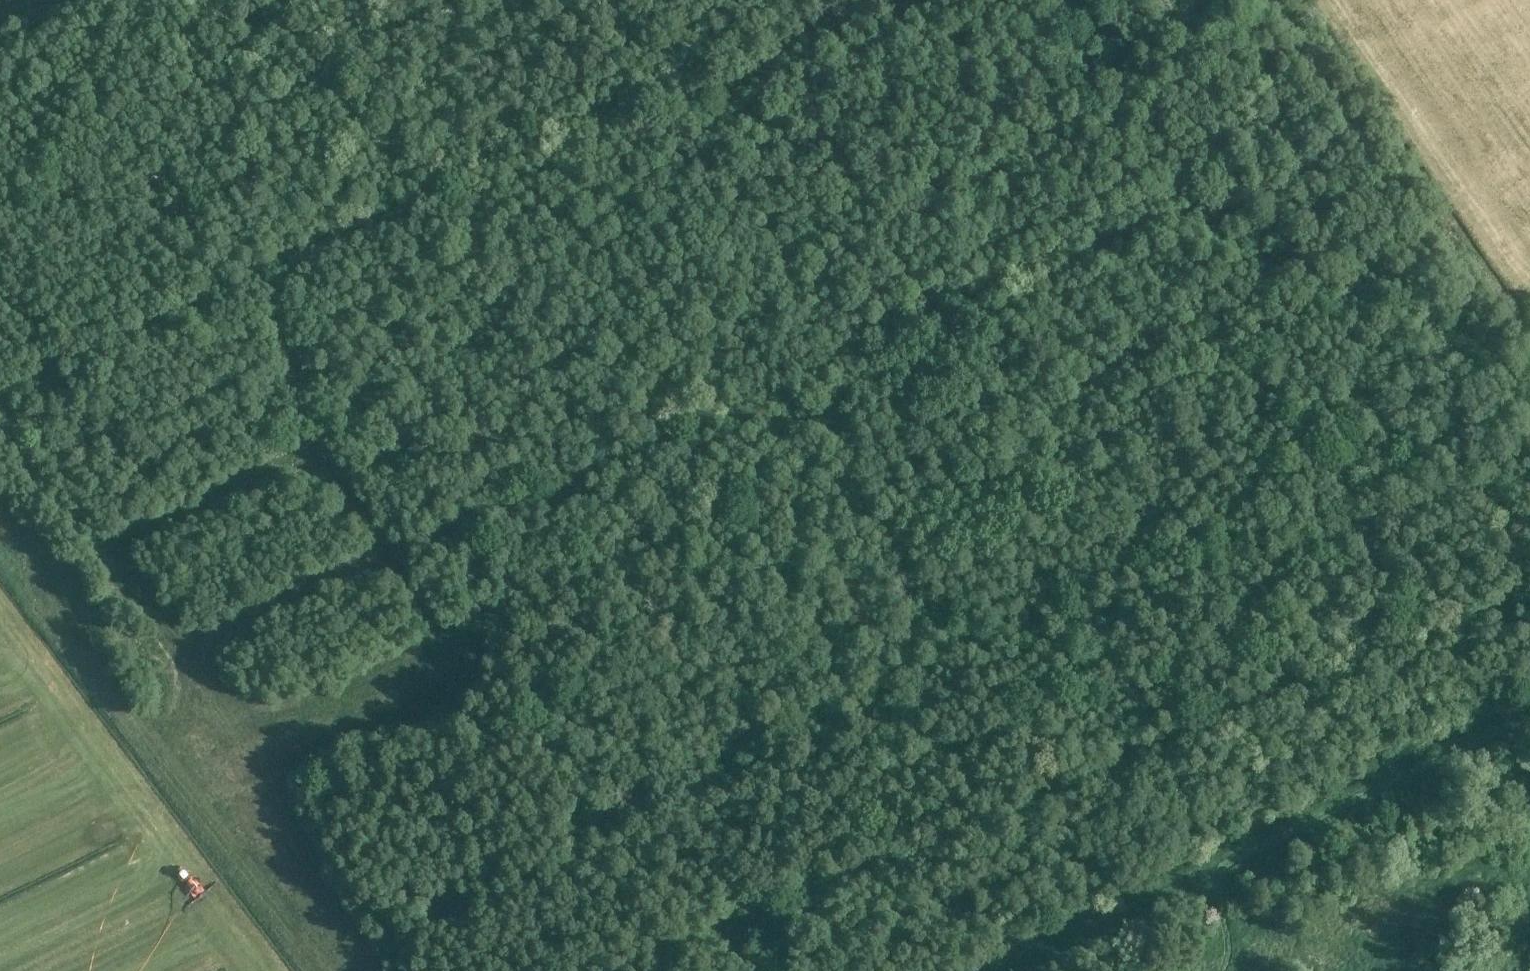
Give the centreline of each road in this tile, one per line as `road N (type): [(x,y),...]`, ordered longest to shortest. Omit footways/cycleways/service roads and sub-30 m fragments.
road 1 (track): [(319,970),(0,542)]

